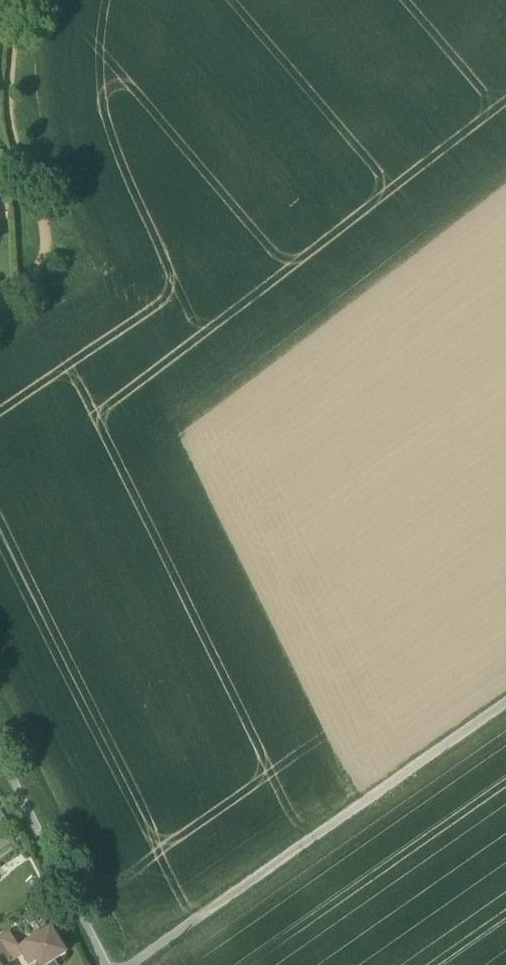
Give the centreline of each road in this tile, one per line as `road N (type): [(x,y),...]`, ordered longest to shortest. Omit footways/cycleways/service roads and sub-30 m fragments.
road 1 (track): [(127,964),(505,700)]

